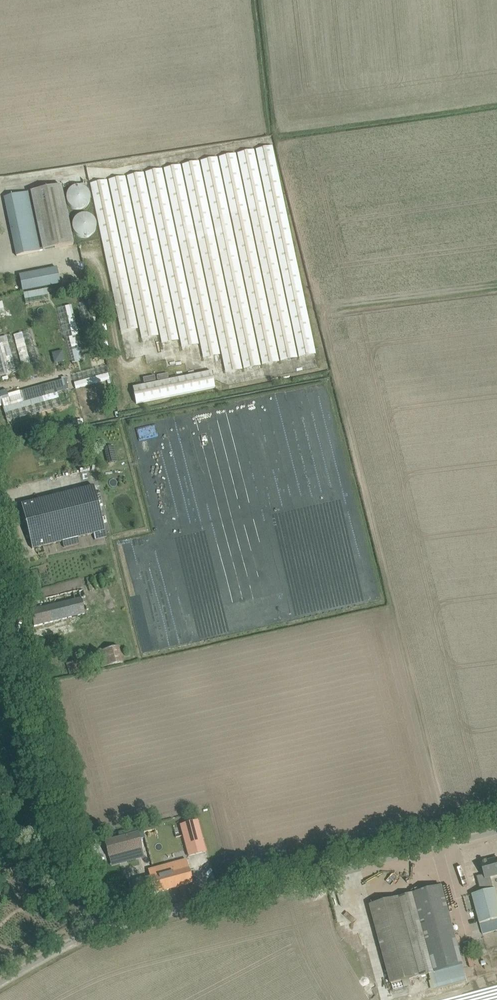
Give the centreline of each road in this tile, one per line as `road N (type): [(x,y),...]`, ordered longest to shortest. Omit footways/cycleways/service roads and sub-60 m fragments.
road 1 (unclassified): [(89,934),(496,830)]
road 2 (unclassified): [(89,934),(0,591)]

